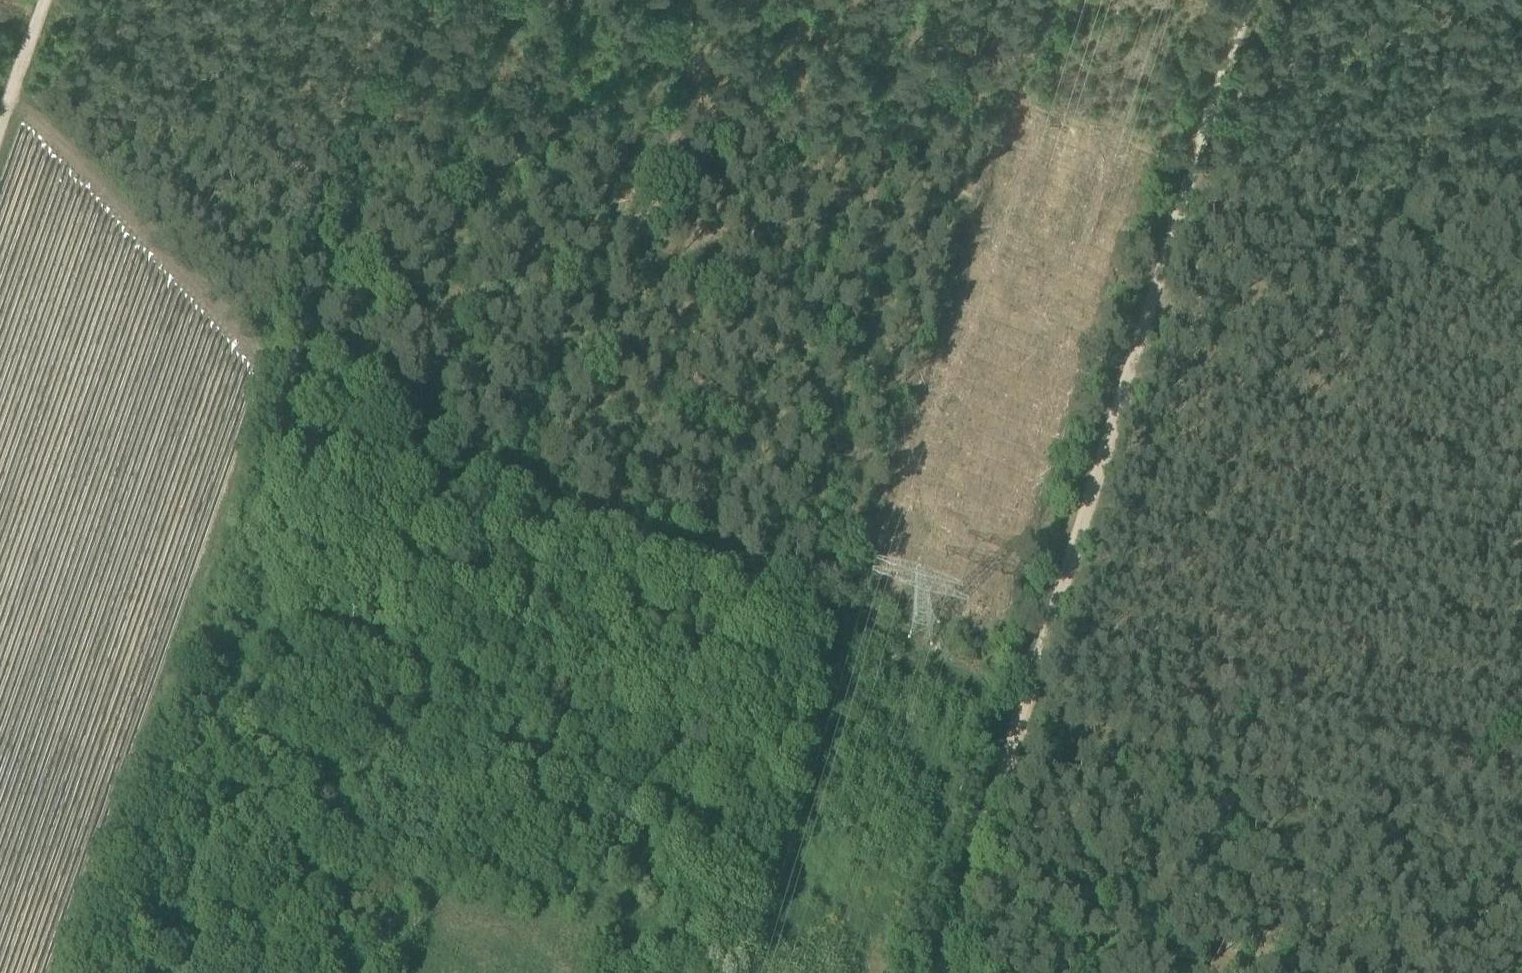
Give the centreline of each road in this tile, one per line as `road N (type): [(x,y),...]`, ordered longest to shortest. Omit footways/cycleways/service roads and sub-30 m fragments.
road 1 (track): [(934,972),(1243,0)]
road 2 (track): [(48,0),(0,132)]

